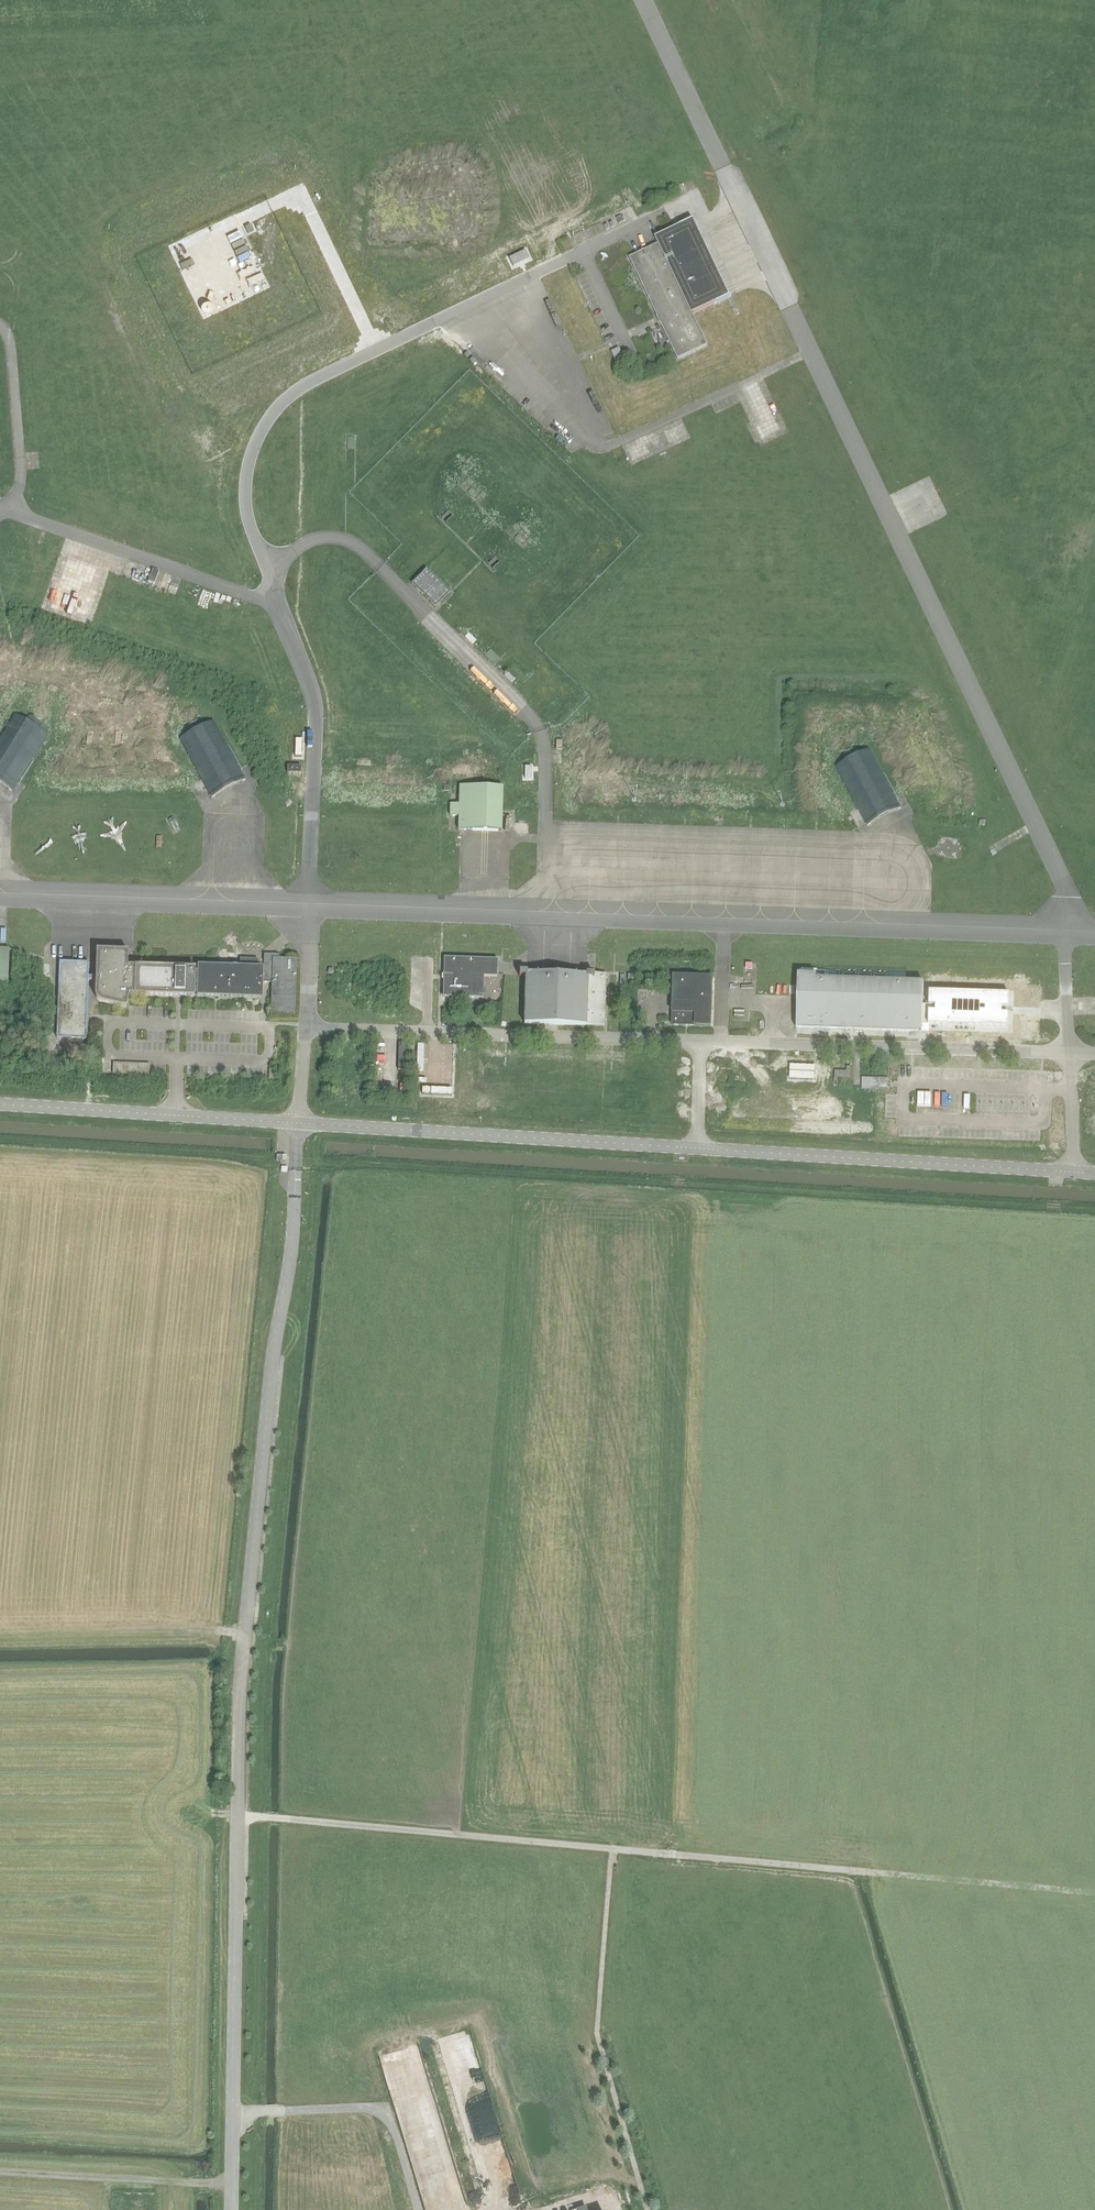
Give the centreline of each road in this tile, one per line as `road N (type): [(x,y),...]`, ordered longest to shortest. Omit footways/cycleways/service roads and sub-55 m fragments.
road 1 (unclassified): [(231,2209),(240,1690),(298,1123)]
road 2 (track): [(207,1813),(1094,1893)]
road 3 (unclassified): [(298,1123),(1094,1173)]
road 4 (track): [(541,1842),(647,2209)]
road 5 (unclassified): [(0,1104),(298,1123)]
road 6 (track): [(232,2186),(0,2172)]

